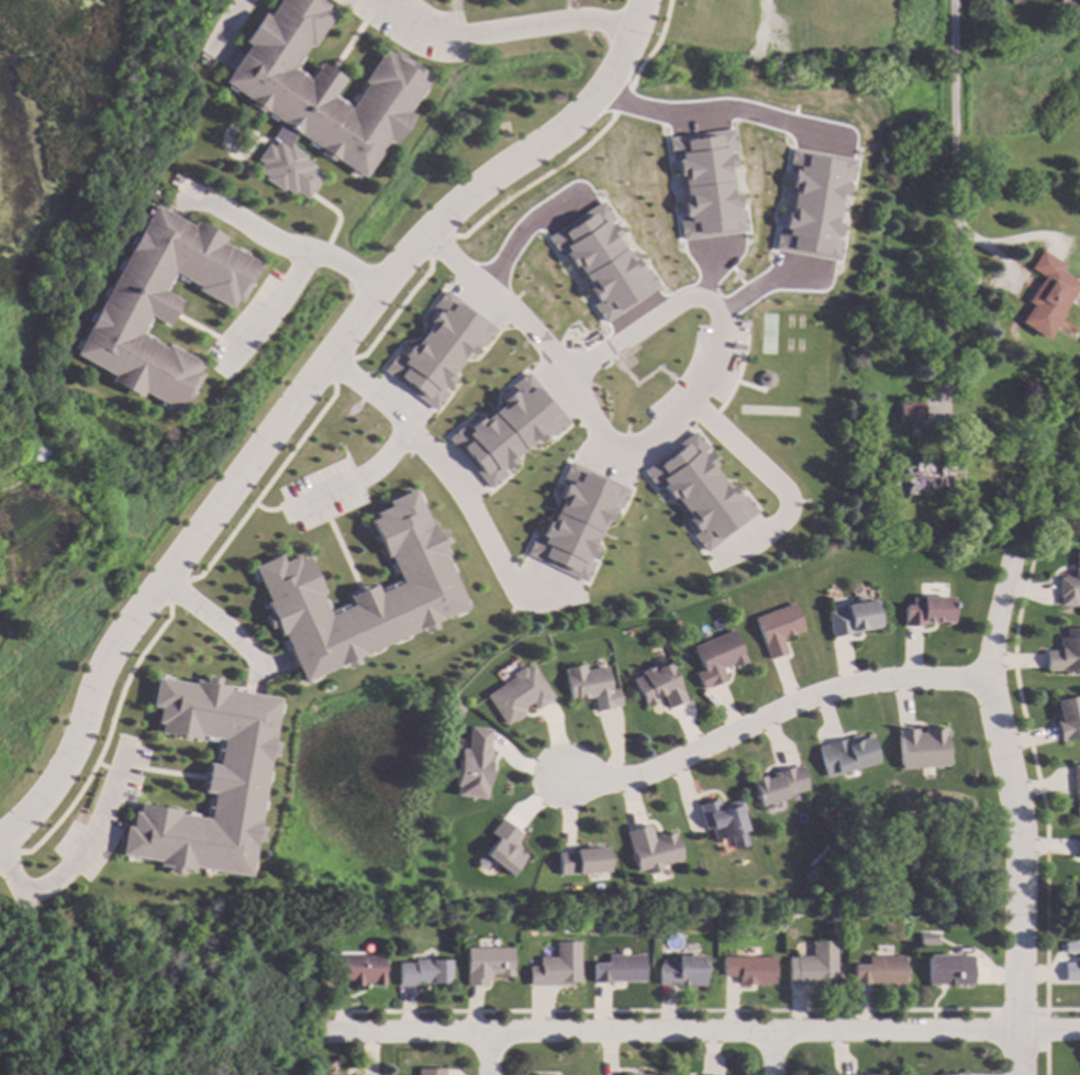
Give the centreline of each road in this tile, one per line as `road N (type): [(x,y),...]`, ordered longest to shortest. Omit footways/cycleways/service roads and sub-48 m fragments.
road 1 (residential): [(640,0),(631,35),(579,112),(414,241),(110,644),(69,755),(24,820),(0,837)]
road 2 (residential): [(1079,1033),(342,1035)]
road 3 (residential): [(1025,1074),(1025,820),(989,683),(1009,553)]
road 4 (residential): [(989,683),(860,685),(815,696),(646,776),(602,784),(559,777)]

